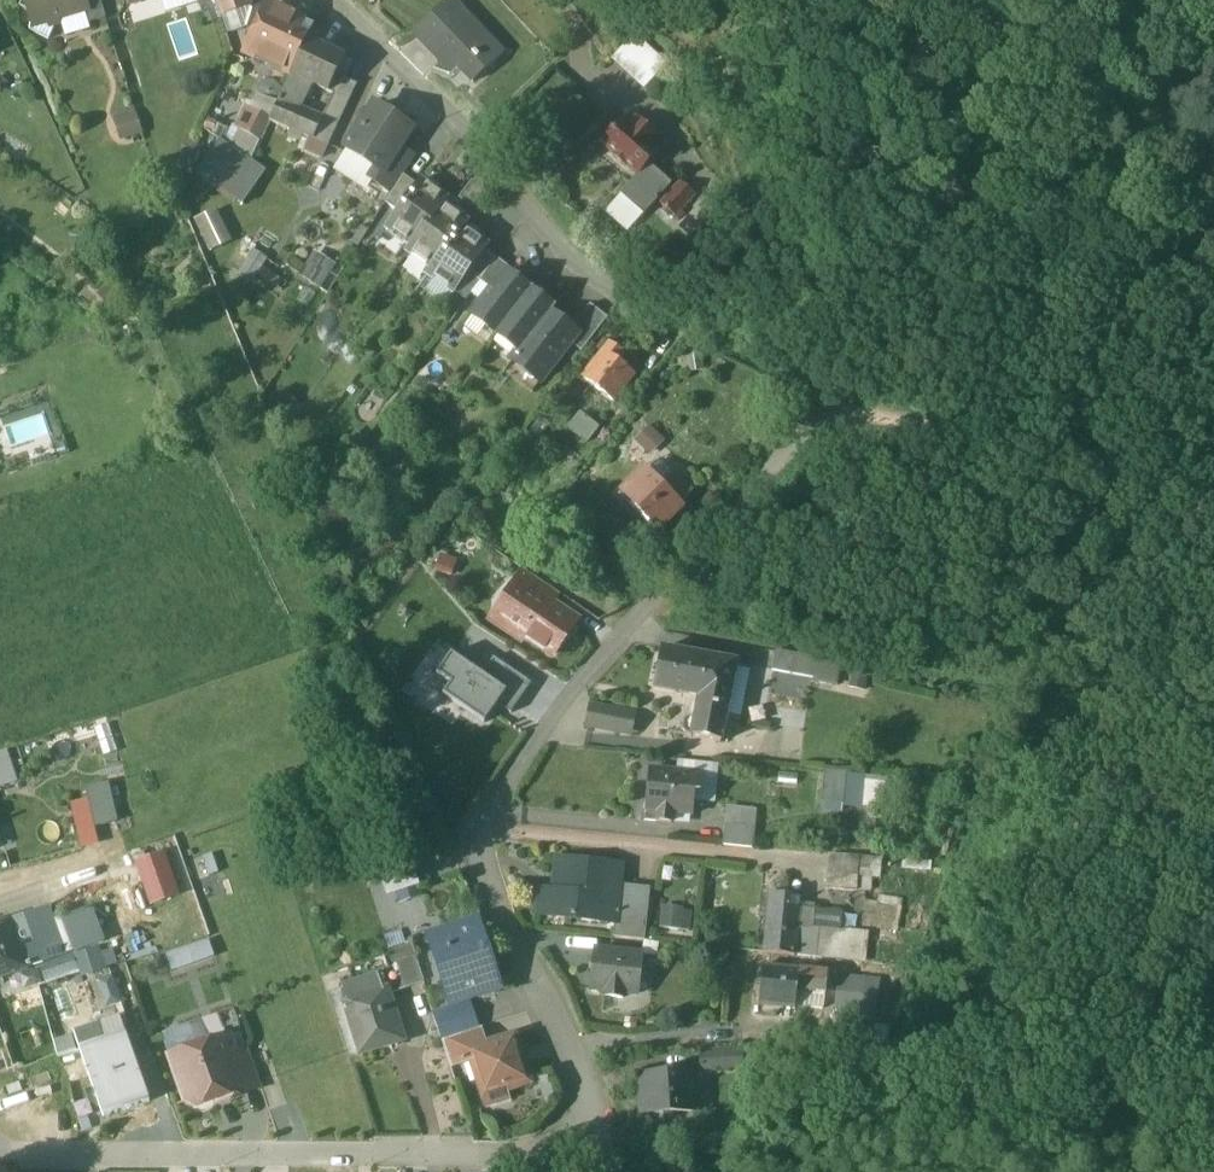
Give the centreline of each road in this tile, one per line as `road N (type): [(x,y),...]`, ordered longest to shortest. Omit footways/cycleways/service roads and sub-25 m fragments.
road 1 (residential): [(0,1152),(525,1158),(561,1149),(594,1123),(591,1101),(490,890),(484,832),(559,710),(828,416),(793,373),(602,280),(334,0)]
road 2 (track): [(828,416),(1149,472)]

